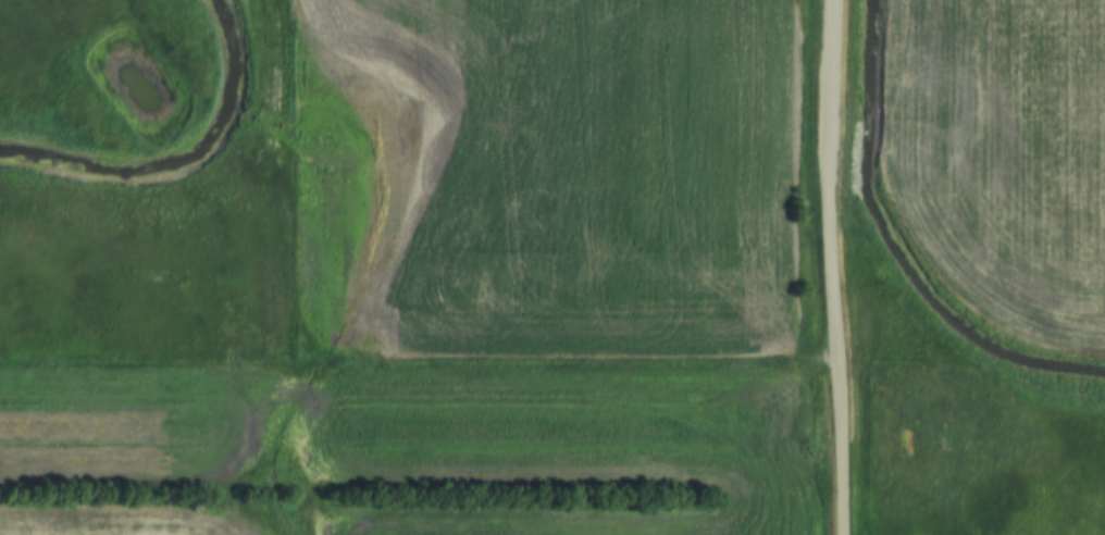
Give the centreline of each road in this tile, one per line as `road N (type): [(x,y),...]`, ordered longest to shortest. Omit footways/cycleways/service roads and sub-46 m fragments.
road 1 (residential): [(848,534),(833,233),(835,0)]

